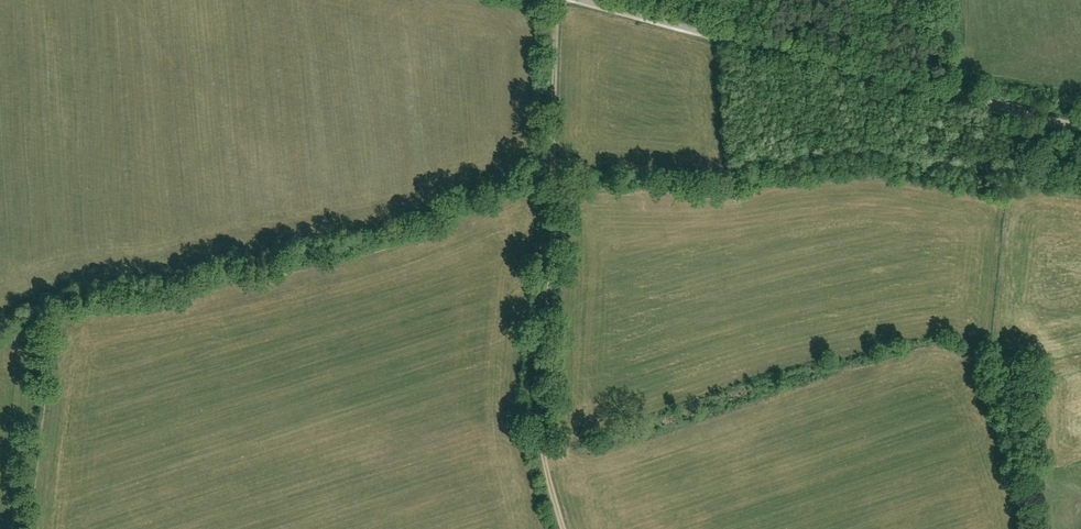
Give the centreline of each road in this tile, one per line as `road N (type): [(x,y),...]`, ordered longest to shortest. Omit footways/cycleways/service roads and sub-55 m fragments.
road 1 (track): [(558,0),(551,271),(538,396),(542,452),(564,528)]
road 2 (unclassified): [(1080,131),(577,0)]

